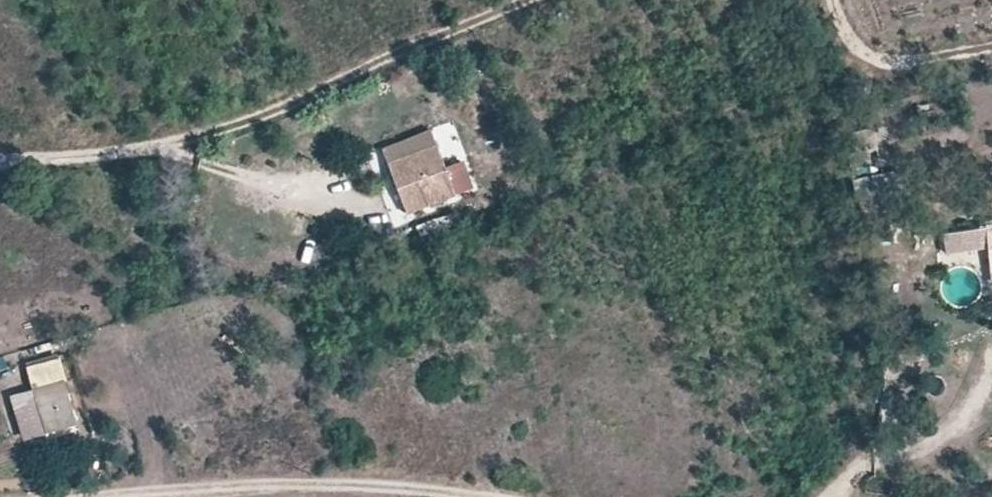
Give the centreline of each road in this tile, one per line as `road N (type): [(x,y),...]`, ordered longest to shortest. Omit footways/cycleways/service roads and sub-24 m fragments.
road 1 (track): [(534,0),(174,147)]
road 2 (track): [(215,496),(342,488),(472,496)]
road 3 (track): [(0,167),(174,147)]
road 4 (track): [(174,147),(309,192),(341,192)]

